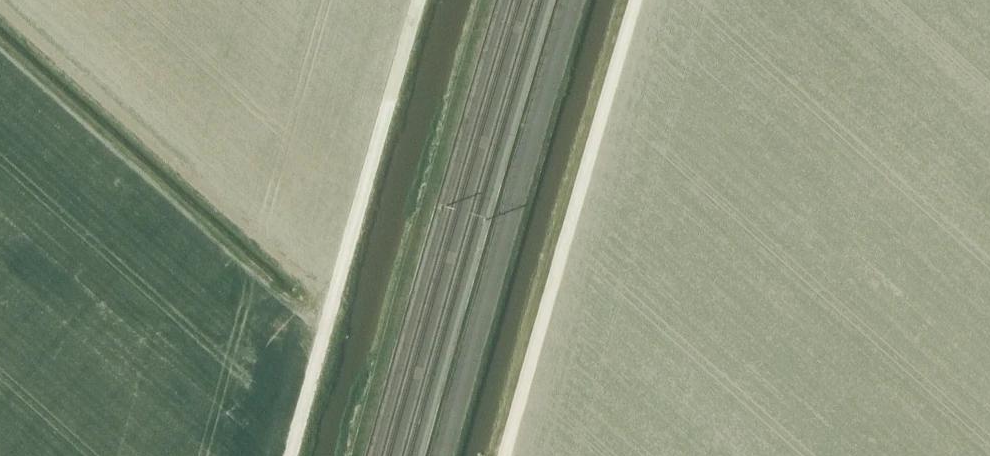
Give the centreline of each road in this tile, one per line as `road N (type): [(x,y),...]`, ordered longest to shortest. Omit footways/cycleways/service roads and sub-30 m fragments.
road 1 (track): [(506,455),(637,0)]
road 2 (track): [(293,455),(421,0)]

